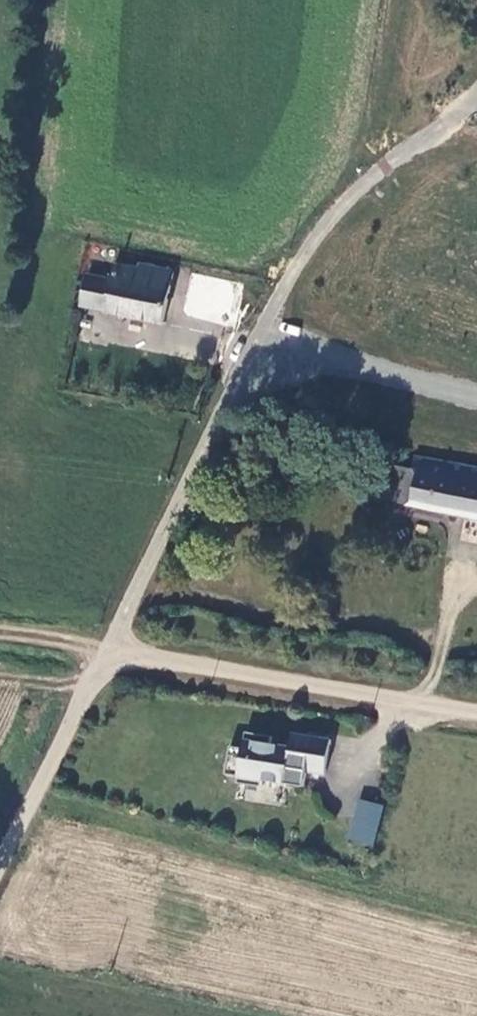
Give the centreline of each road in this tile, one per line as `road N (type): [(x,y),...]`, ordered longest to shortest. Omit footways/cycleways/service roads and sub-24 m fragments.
road 1 (unclassified): [(454,128),(313,239),(114,639)]
road 2 (unclassified): [(476,713),(114,639)]
road 3 (unclassified): [(114,639),(0,864)]

